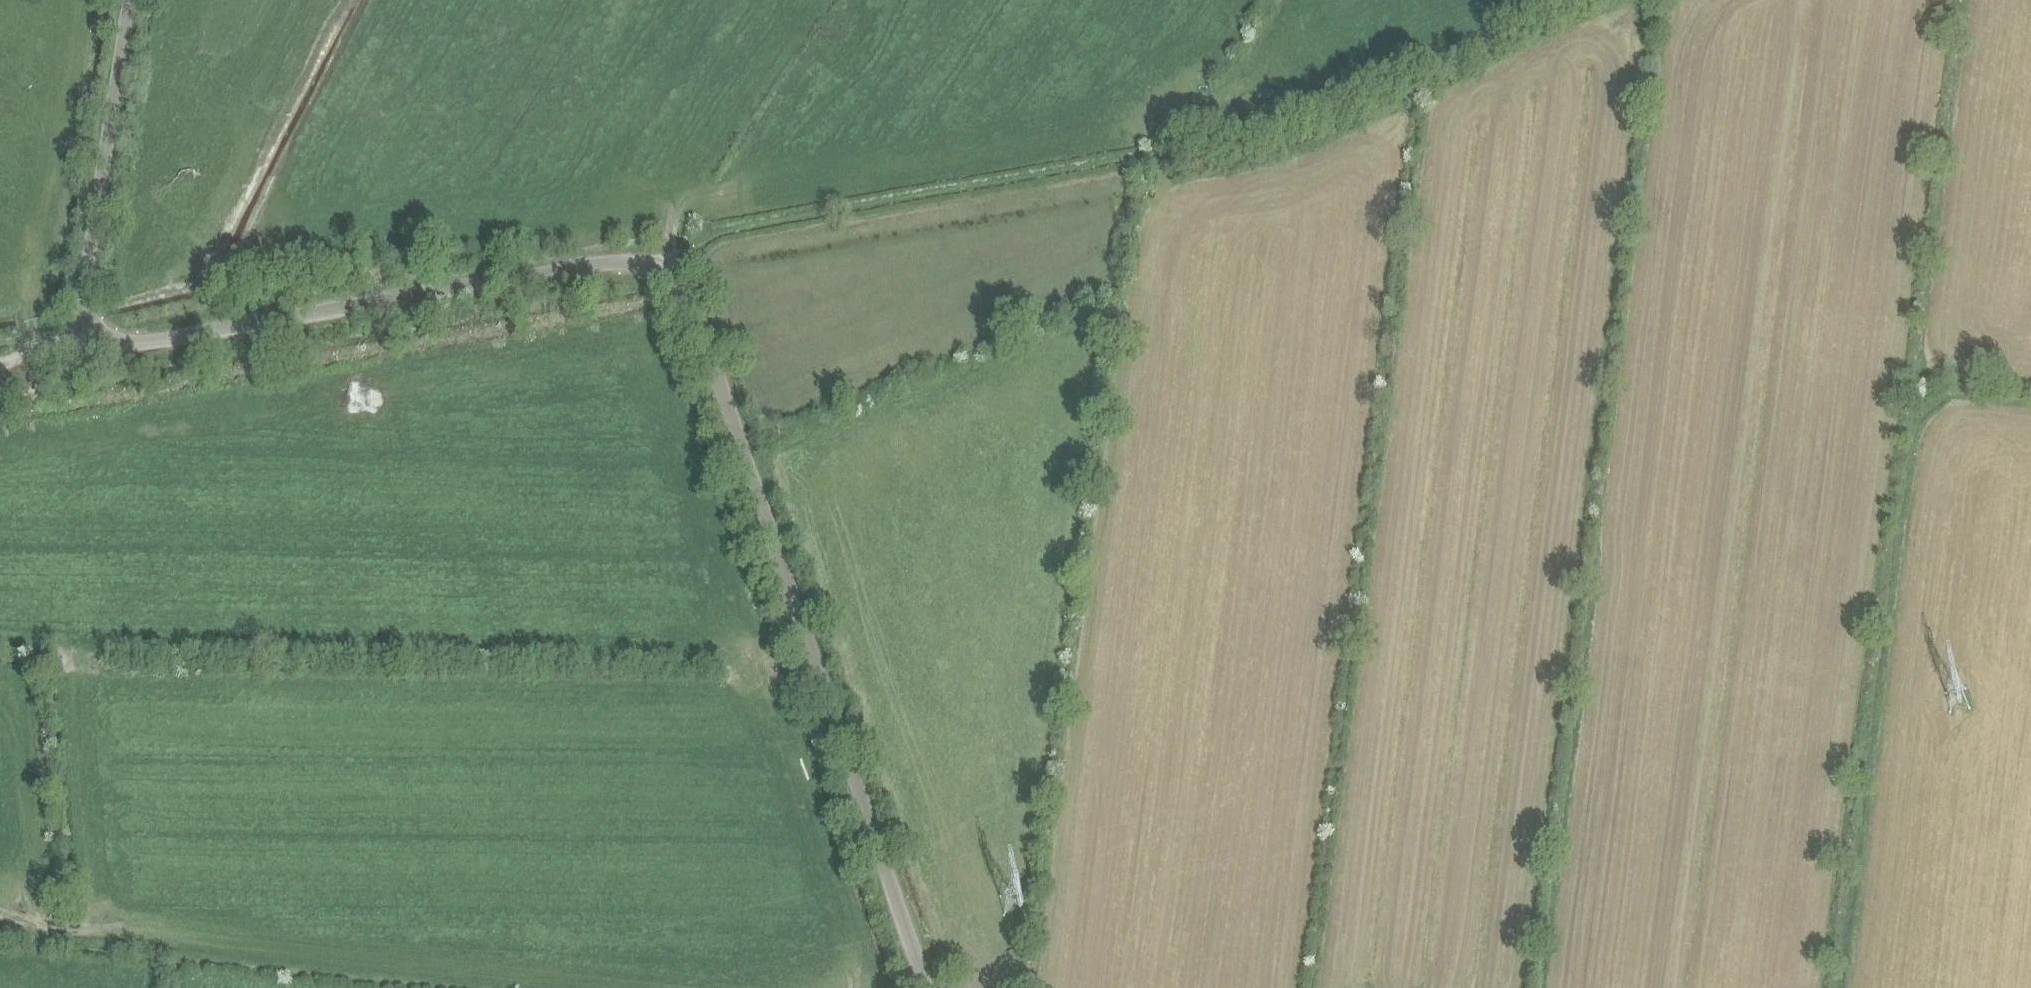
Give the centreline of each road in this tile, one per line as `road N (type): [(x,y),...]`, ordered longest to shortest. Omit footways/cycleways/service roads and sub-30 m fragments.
road 1 (unclassified): [(926,987),(690,302),(671,278),(638,262),(594,263),(241,325),(126,341),(103,335),(83,318),(81,299),(125,0)]

